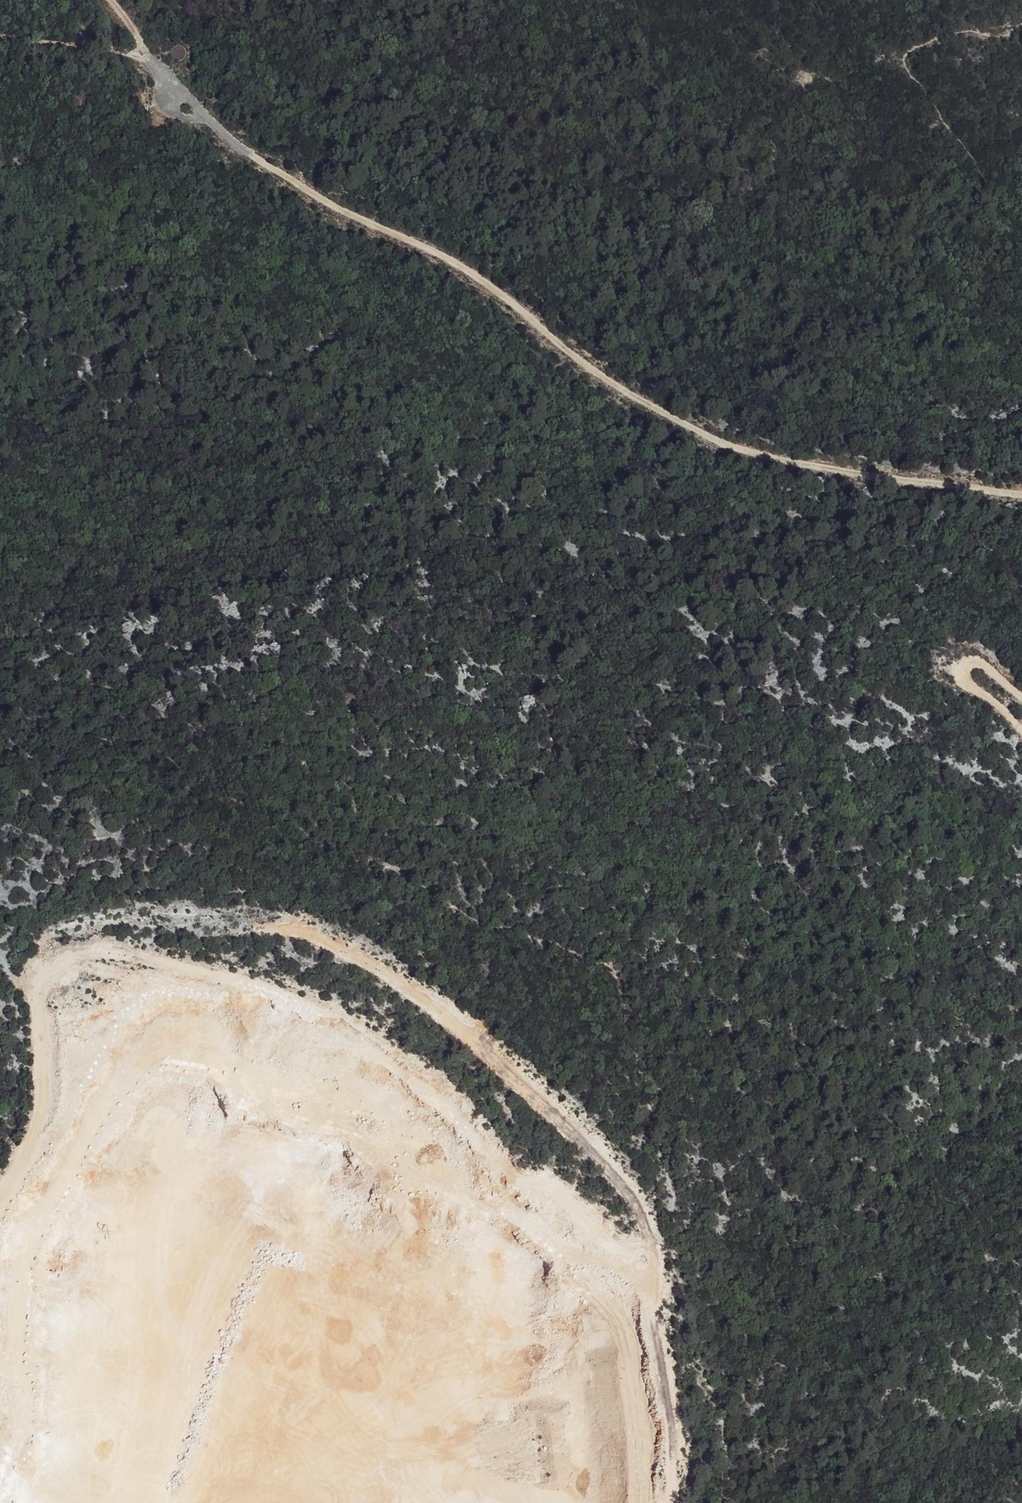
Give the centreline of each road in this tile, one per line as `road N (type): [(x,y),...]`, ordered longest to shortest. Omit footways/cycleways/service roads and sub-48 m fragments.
road 1 (track): [(94,0),(131,60),(221,142),(297,195),(444,266),(531,341),(707,445),(801,471),(1021,490)]
road 2 (track): [(1021,685),(984,664),(968,678),(1021,724)]

